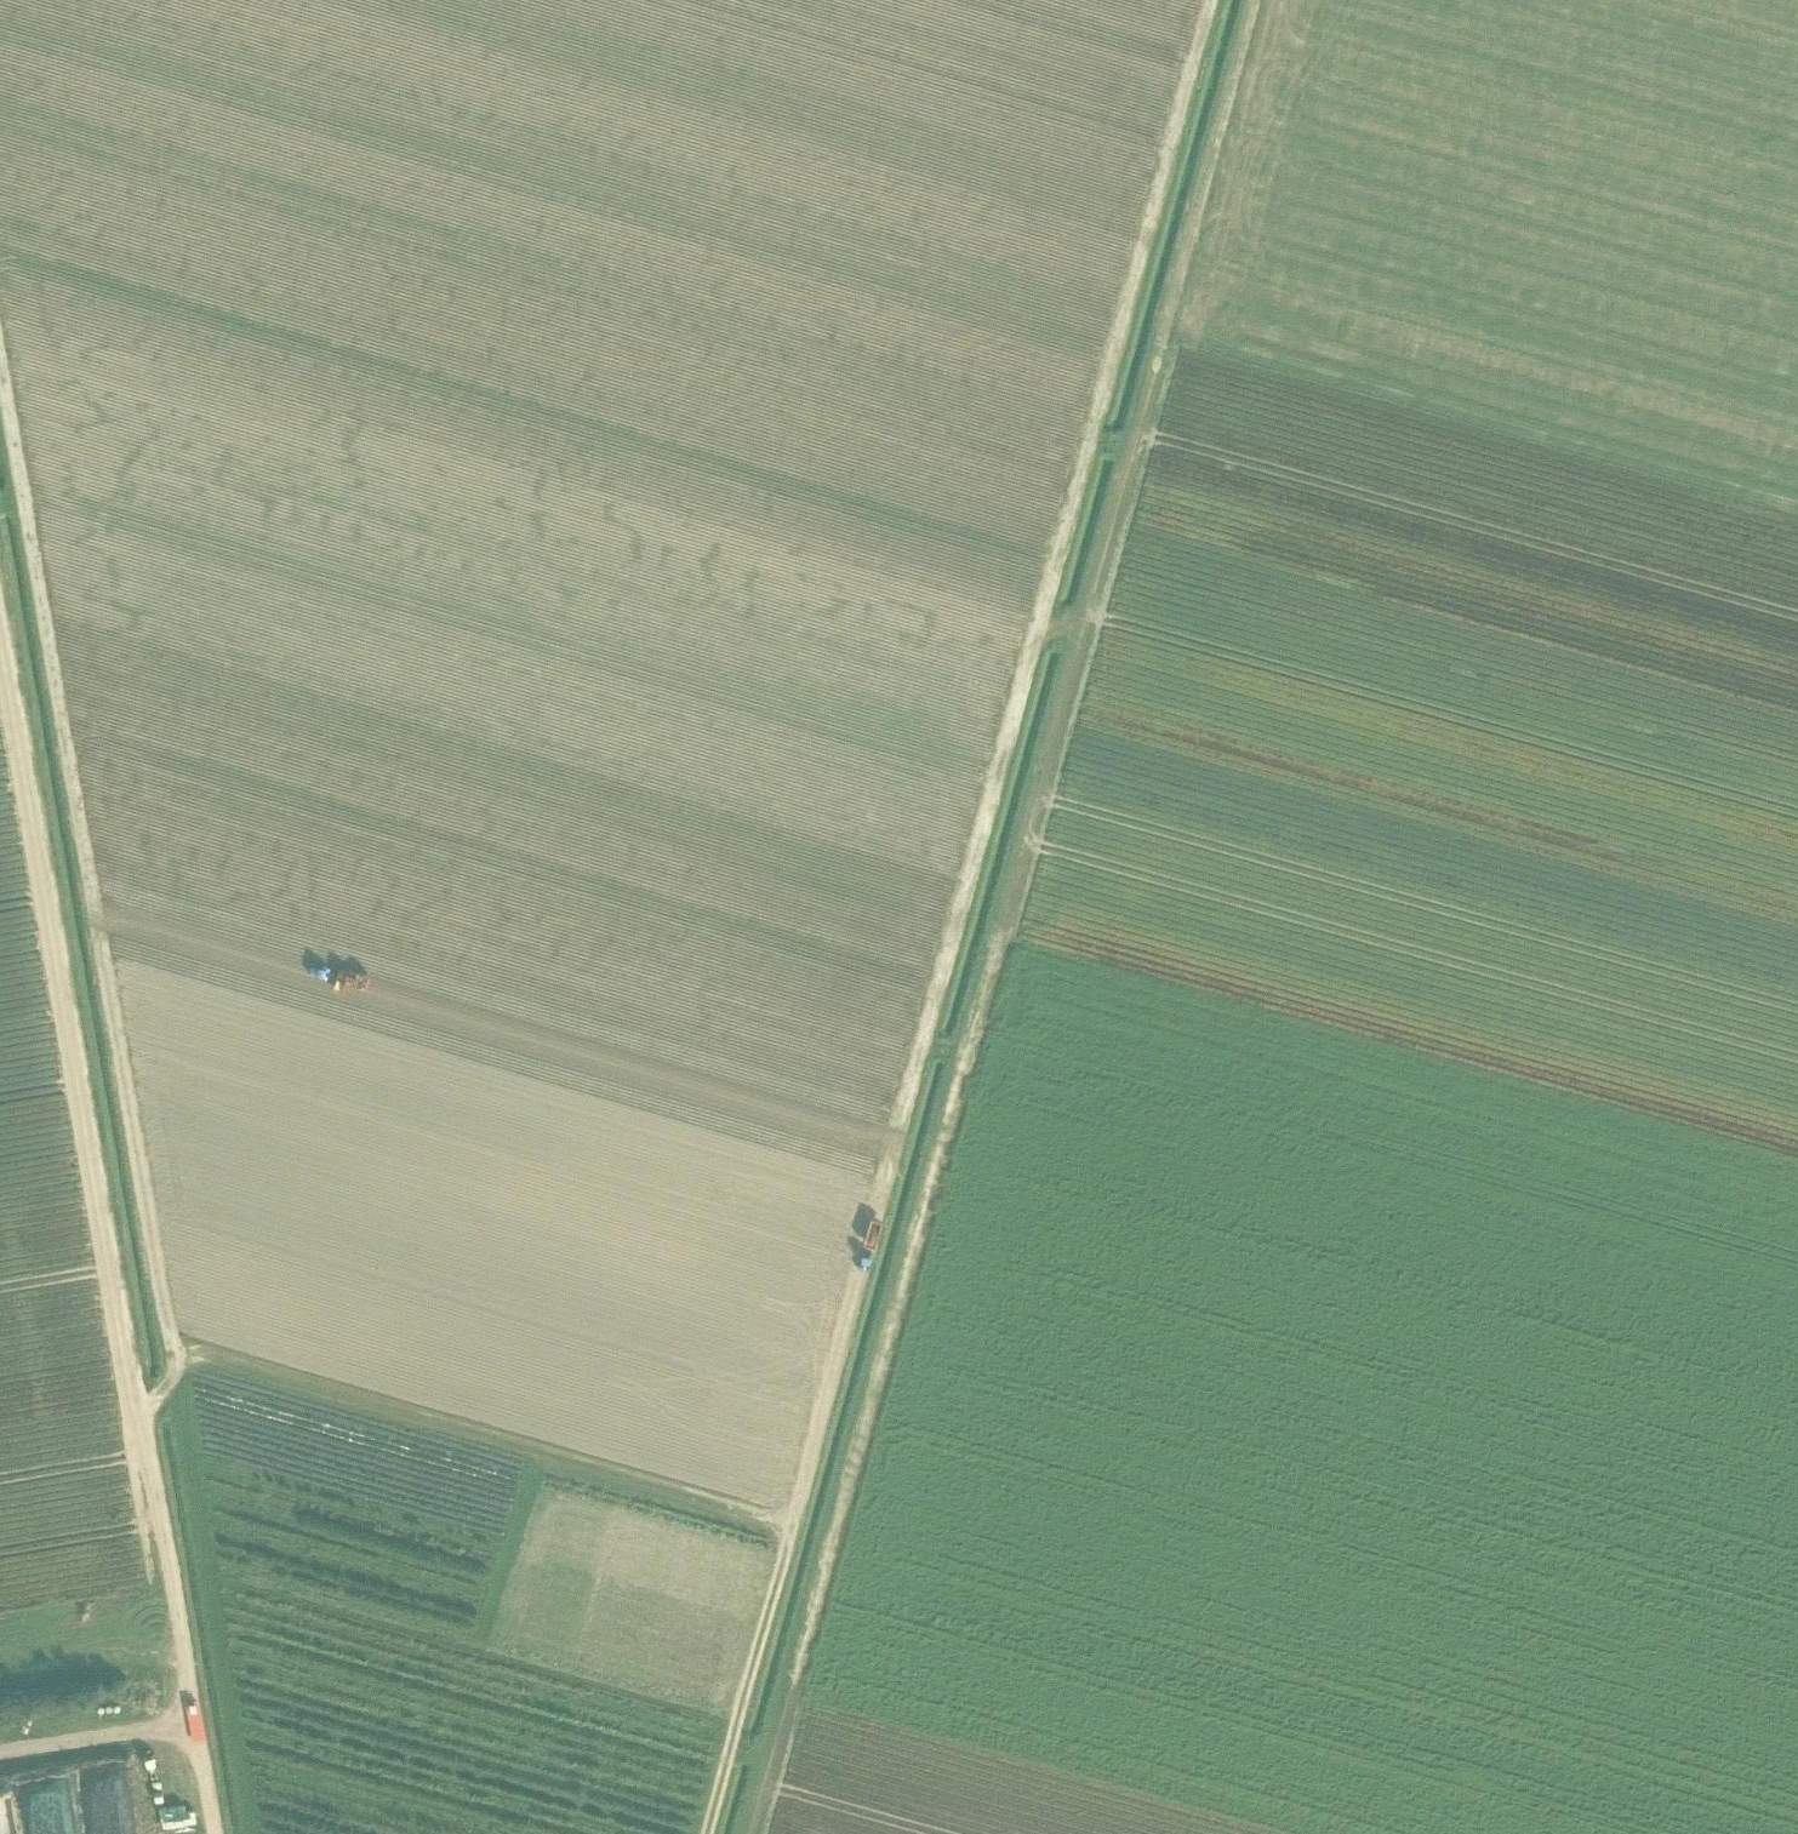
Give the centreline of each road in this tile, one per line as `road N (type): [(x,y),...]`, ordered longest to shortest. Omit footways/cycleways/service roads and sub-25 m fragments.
road 1 (track): [(704,1833),(1211,0)]
road 2 (track): [(173,1597),(0,600)]

